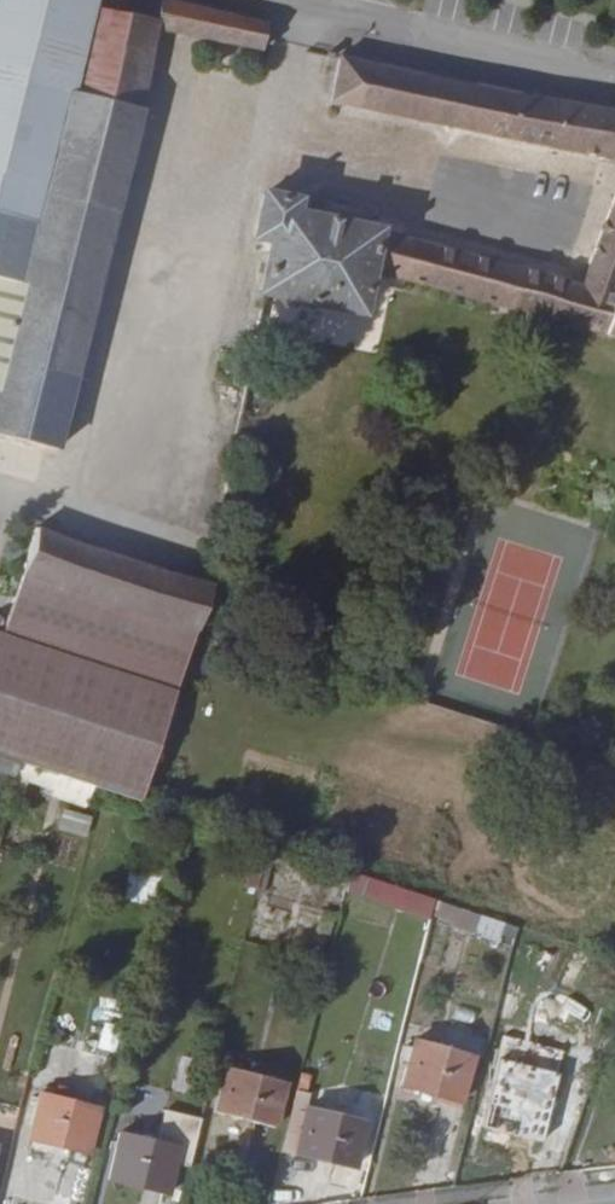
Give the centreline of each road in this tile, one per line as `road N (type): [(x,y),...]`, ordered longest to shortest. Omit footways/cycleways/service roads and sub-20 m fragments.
road 1 (residential): [(614,78),(337,15)]

